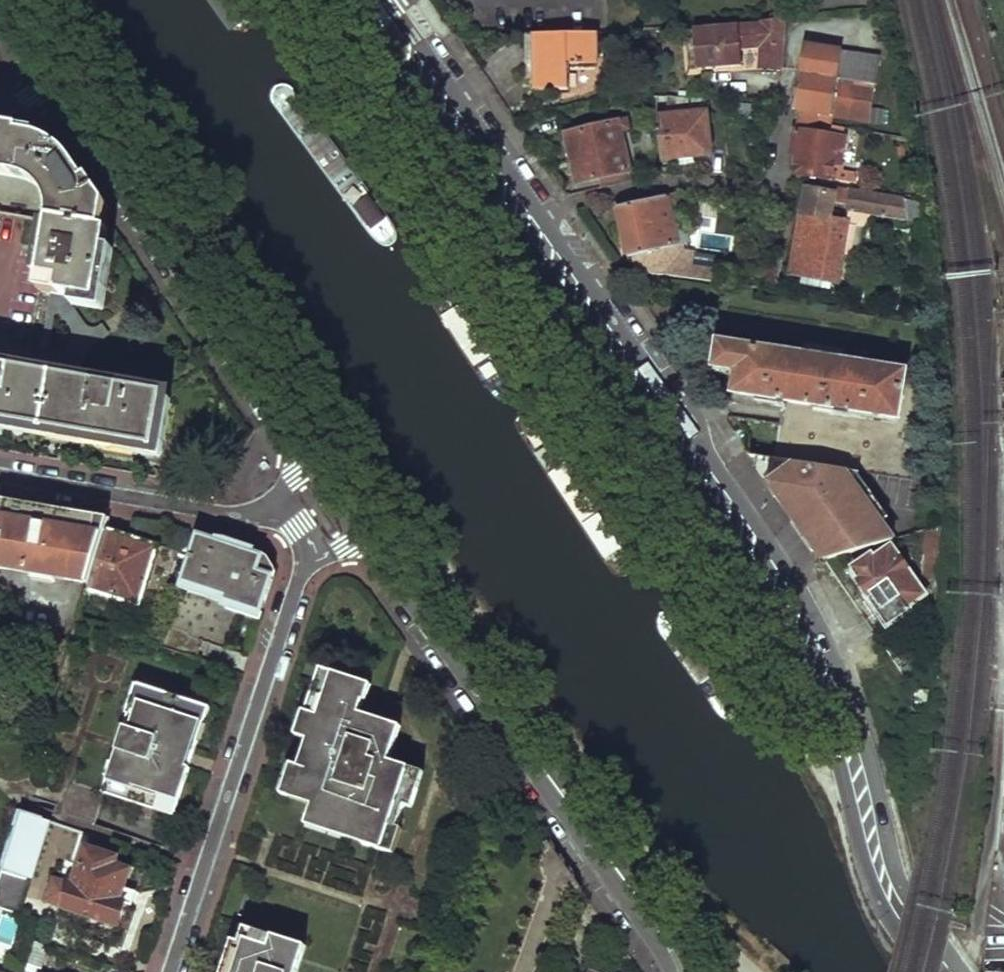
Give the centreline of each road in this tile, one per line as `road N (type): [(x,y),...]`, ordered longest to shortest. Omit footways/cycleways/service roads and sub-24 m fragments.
road 1 (primary): [(960,971),(906,888),(841,661),(779,540),(389,0)]
road 2 (primary): [(360,0),(758,558),(813,668),(865,856),(927,971)]
road 3 (residential): [(670,971),(369,535)]
road 4 (residential): [(314,458),(57,78)]
road 5 (residential): [(171,971),(309,553)]
road 6 (residential): [(278,497),(254,514),(220,513),(0,475)]

